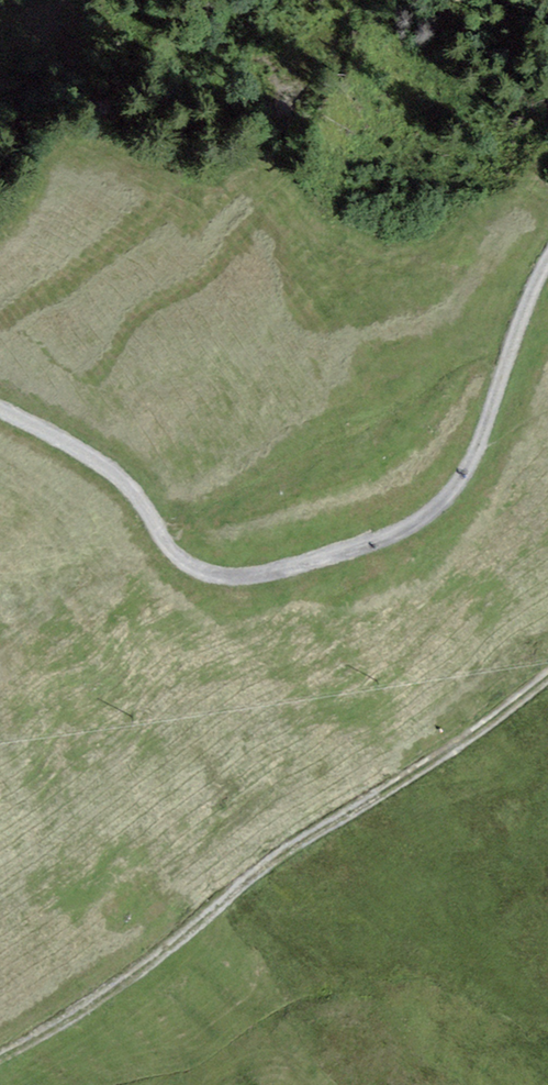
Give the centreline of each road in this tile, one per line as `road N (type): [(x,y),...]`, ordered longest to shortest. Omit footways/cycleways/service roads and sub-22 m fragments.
road 1 (track): [(0,408),(84,453),(145,508),(173,556),(219,577),(293,566),(391,536),(447,497),(481,445),(547,262)]
road 2 (track): [(547,681),(444,757),(283,854),(132,981),(0,1060)]

